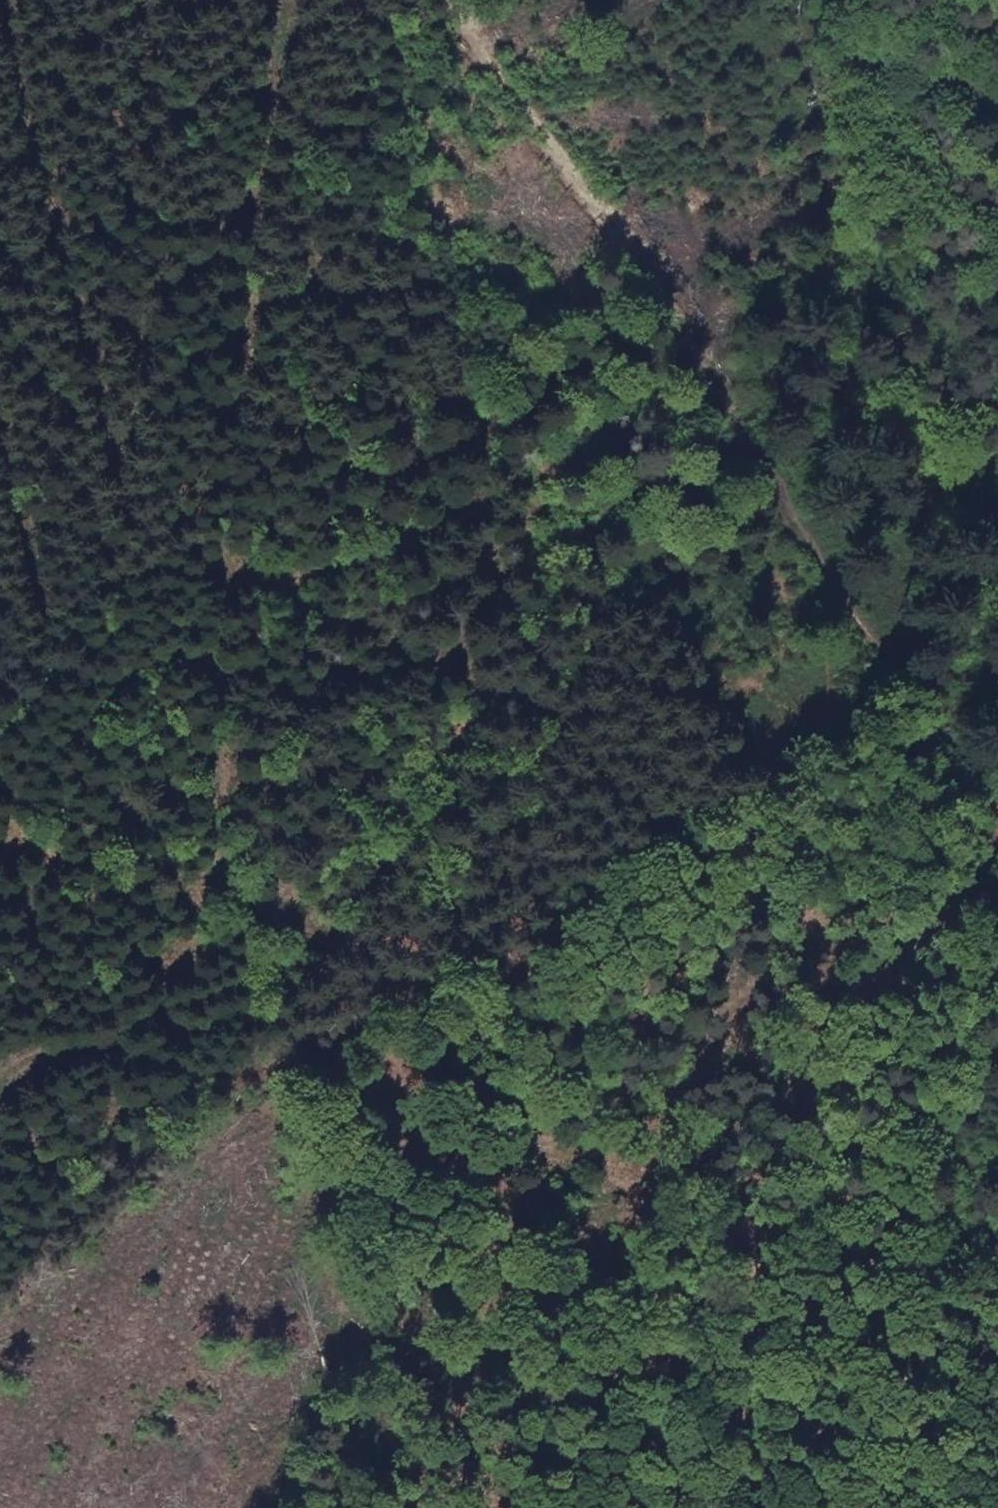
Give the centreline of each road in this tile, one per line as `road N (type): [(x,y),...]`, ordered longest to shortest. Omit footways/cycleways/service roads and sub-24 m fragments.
road 1 (track): [(997,1320),(788,1377),(661,1331),(482,1226),(311,1099),(241,1075),(33,1052),(0,1124)]
road 2 (track): [(441,0),(550,141),(903,684),(997,799)]

